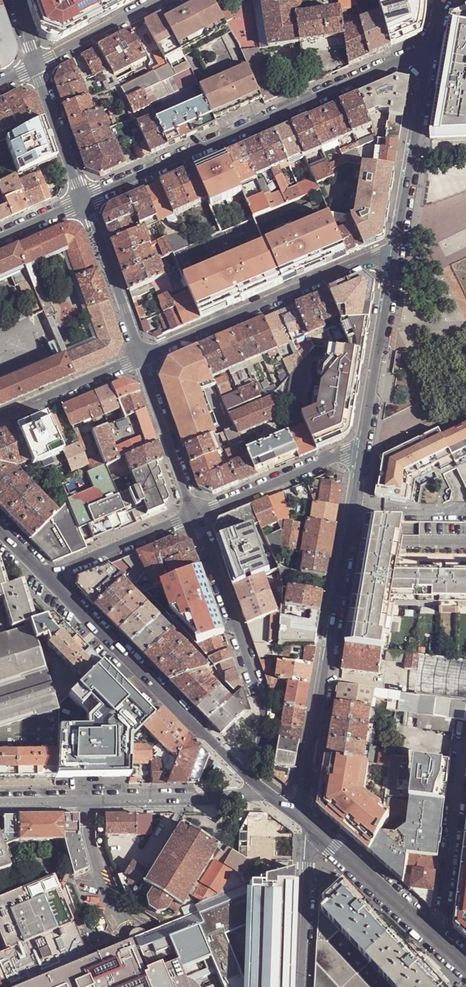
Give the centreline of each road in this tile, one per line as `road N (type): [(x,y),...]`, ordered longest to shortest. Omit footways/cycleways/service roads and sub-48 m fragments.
road 1 (trunk): [(301,986),(310,863),(358,511),(454,0)]
road 2 (trunk): [(453,0),(357,510),(301,986)]
road 3 (residential): [(302,818),(364,450)]
road 4 (residential): [(430,51),(89,201)]
road 5 (unclassified): [(48,577),(251,778)]
road 6 (residential): [(198,517),(264,706),(251,778)]
road 7 (residential): [(395,253),(145,360)]
road 8 (residential): [(0,800),(264,791)]
road 9 (residential): [(441,939),(465,728)]
road 10 (residential): [(395,253),(430,51)]
road 11 (residential): [(364,450),(395,253)]
road 12 (residential): [(198,517),(364,450)]
road 13 (residential): [(145,360),(89,201)]
road 14 (residential): [(198,517),(145,360)]
road 15 (residential): [(48,577),(198,517)]
road 16 (unclassified): [(320,833),(441,939)]
road 17 (residential): [(0,424),(145,360)]
road 18 (residential): [(301,986),(308,857),(320,833)]
road 19 (residential): [(170,0),(42,71)]
road 20 (residential): [(89,201),(42,71)]

